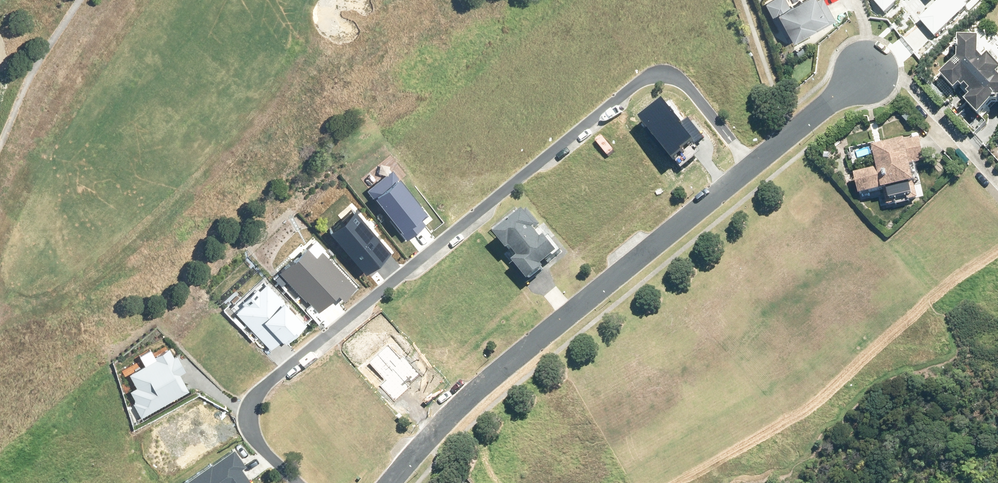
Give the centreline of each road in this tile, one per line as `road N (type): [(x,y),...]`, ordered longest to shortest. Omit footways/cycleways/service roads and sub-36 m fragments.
road 1 (residential): [(299,482),(260,447),(251,418),(256,396),(627,93),(658,73),(678,76),(754,163)]
road 2 (residential): [(754,163),(463,401),(391,482)]
road 3 (residential): [(867,72),(754,163)]

